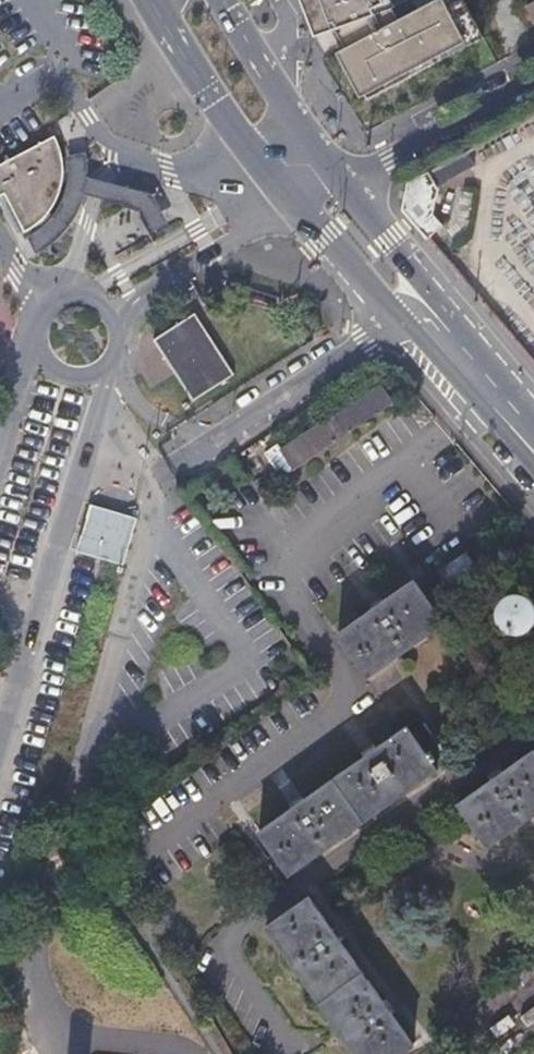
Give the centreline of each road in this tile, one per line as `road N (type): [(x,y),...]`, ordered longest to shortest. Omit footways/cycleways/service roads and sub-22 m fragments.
road 1 (secondary): [(533,449),(335,214)]
road 2 (secondary): [(151,0),(299,202),(335,214)]
road 3 (residential): [(533,85),(337,181)]
road 4 (secondary): [(337,181),(224,0)]

